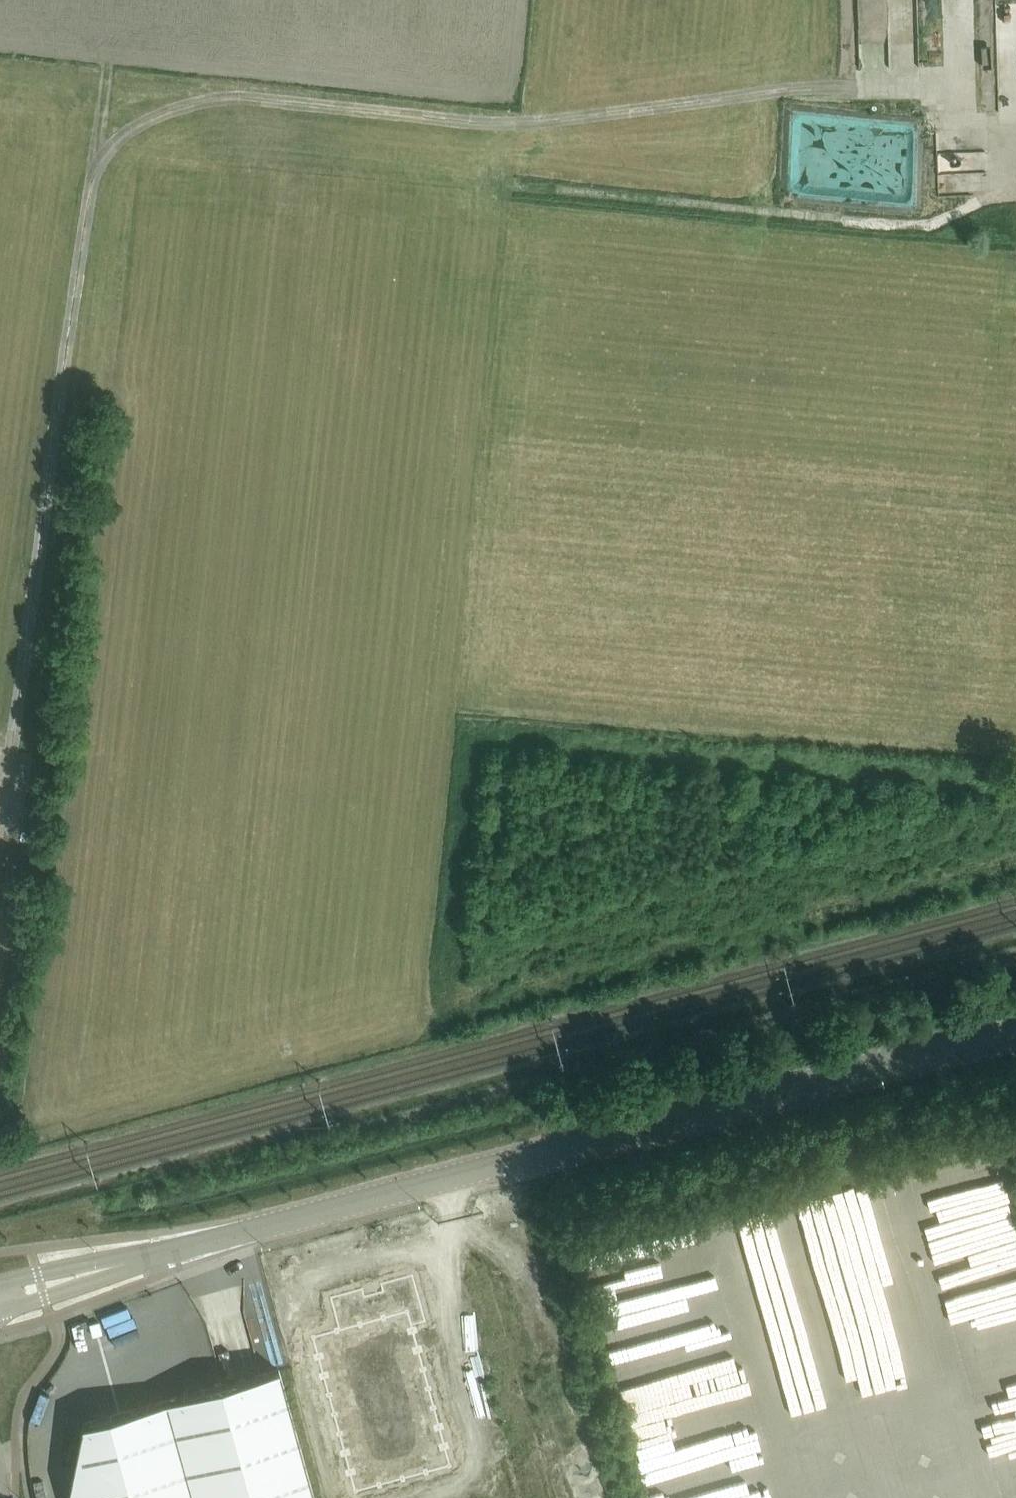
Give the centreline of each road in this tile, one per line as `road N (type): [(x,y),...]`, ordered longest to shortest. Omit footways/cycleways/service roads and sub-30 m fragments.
road 1 (unclassified): [(102,1268),(1015,1029)]

